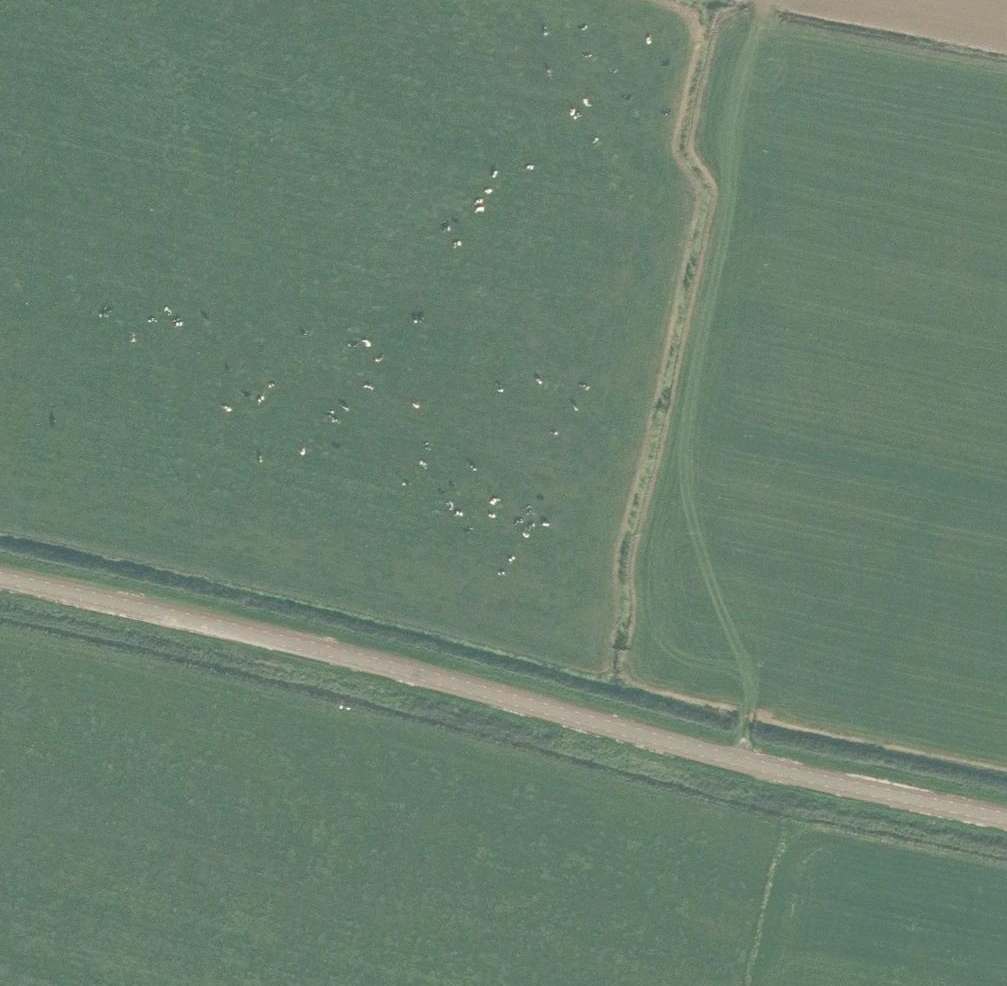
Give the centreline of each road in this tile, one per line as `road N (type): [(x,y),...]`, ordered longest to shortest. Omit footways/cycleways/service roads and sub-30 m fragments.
road 1 (tertiary): [(1006,814),(0,581)]

